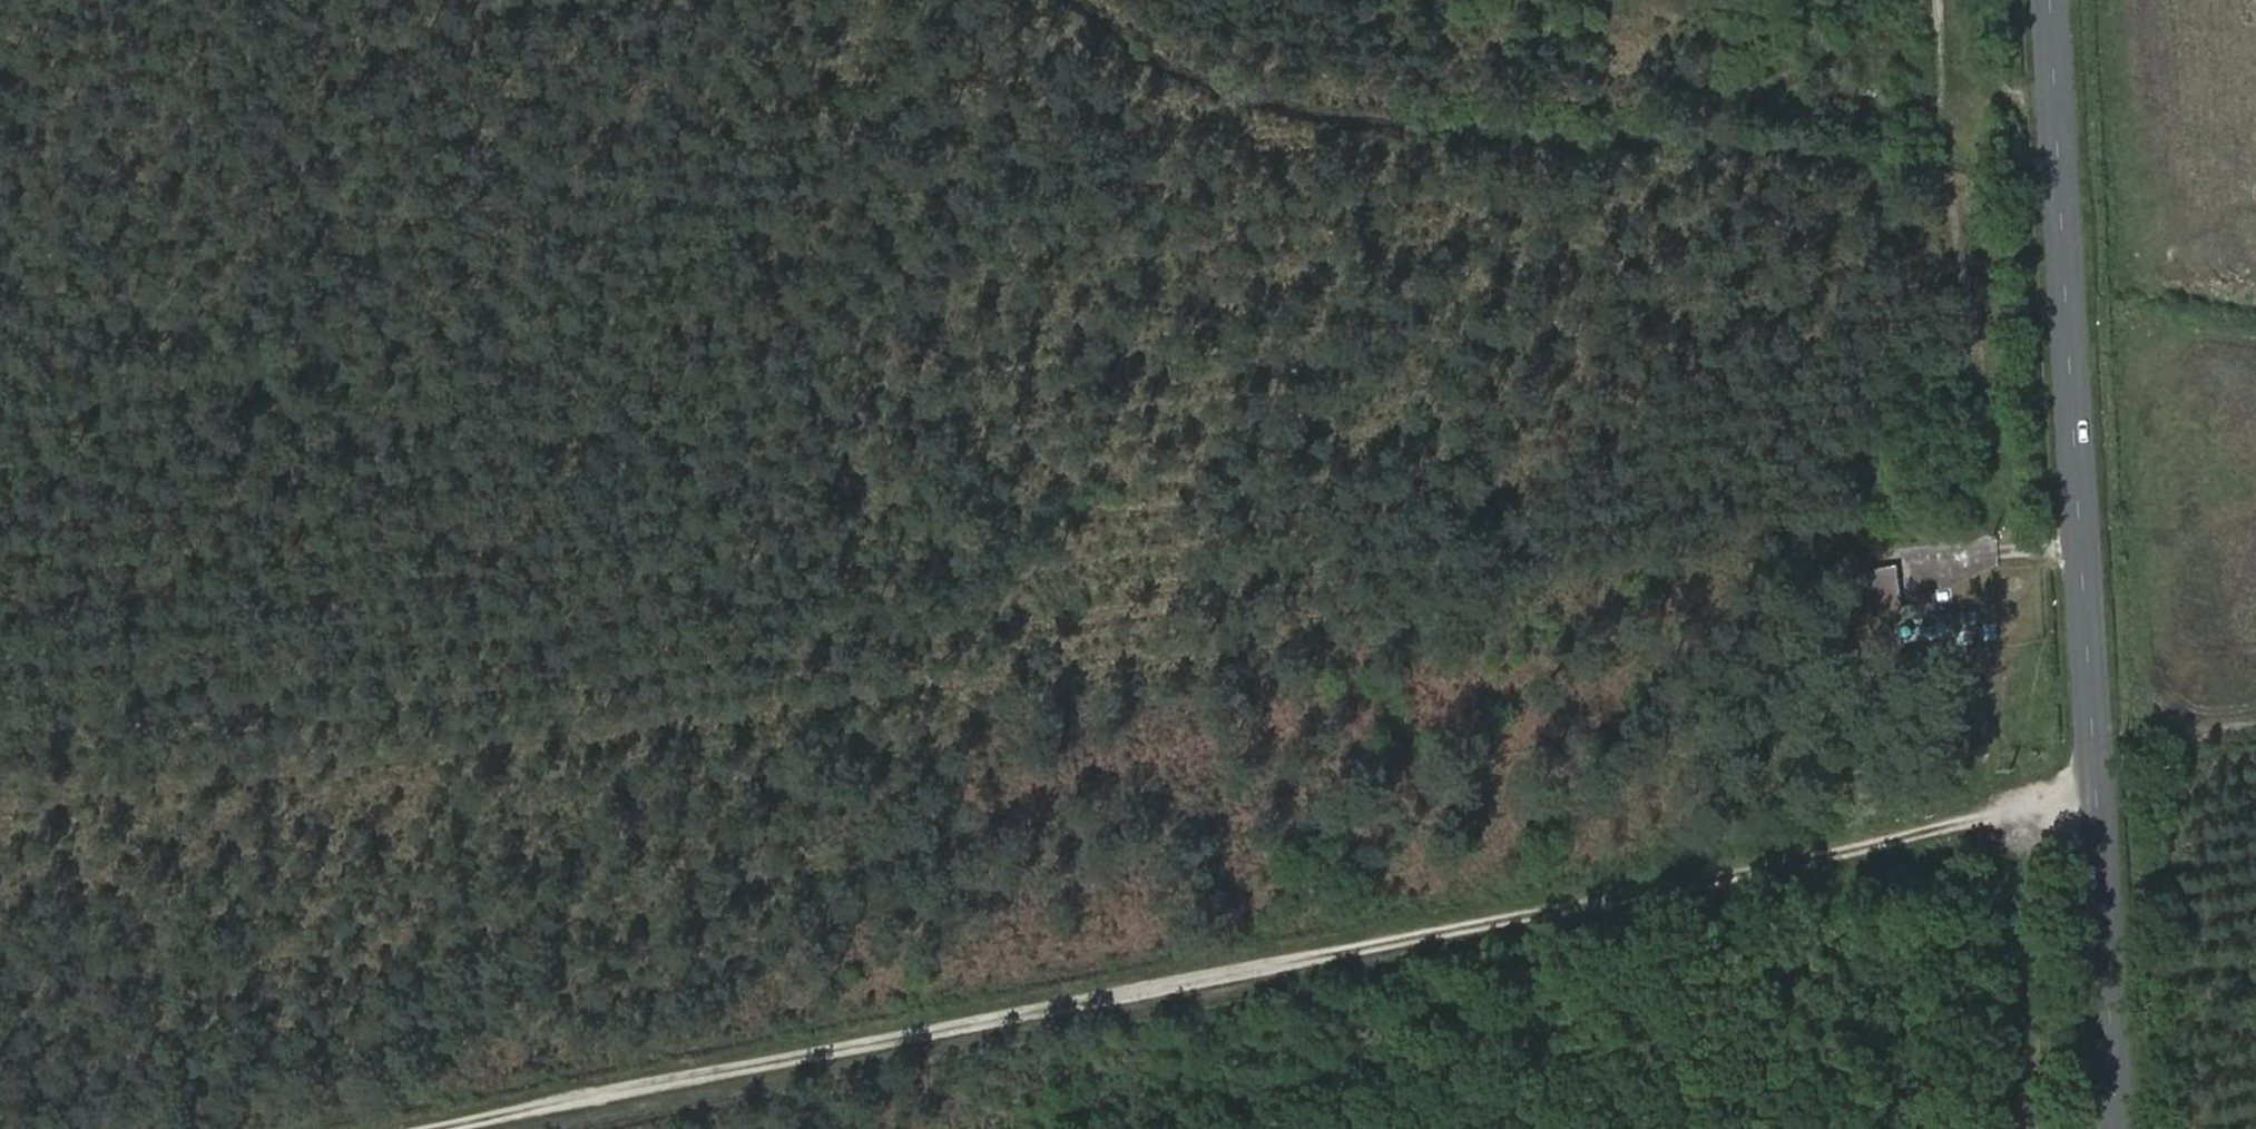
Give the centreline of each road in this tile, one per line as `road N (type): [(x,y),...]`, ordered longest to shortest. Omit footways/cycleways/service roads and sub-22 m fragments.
road 1 (track): [(450,1128),(1924,836),(2096,788)]
road 2 (secondary): [(2094,746),(2050,0)]
road 3 (secondary): [(2094,746),(2116,1128)]

